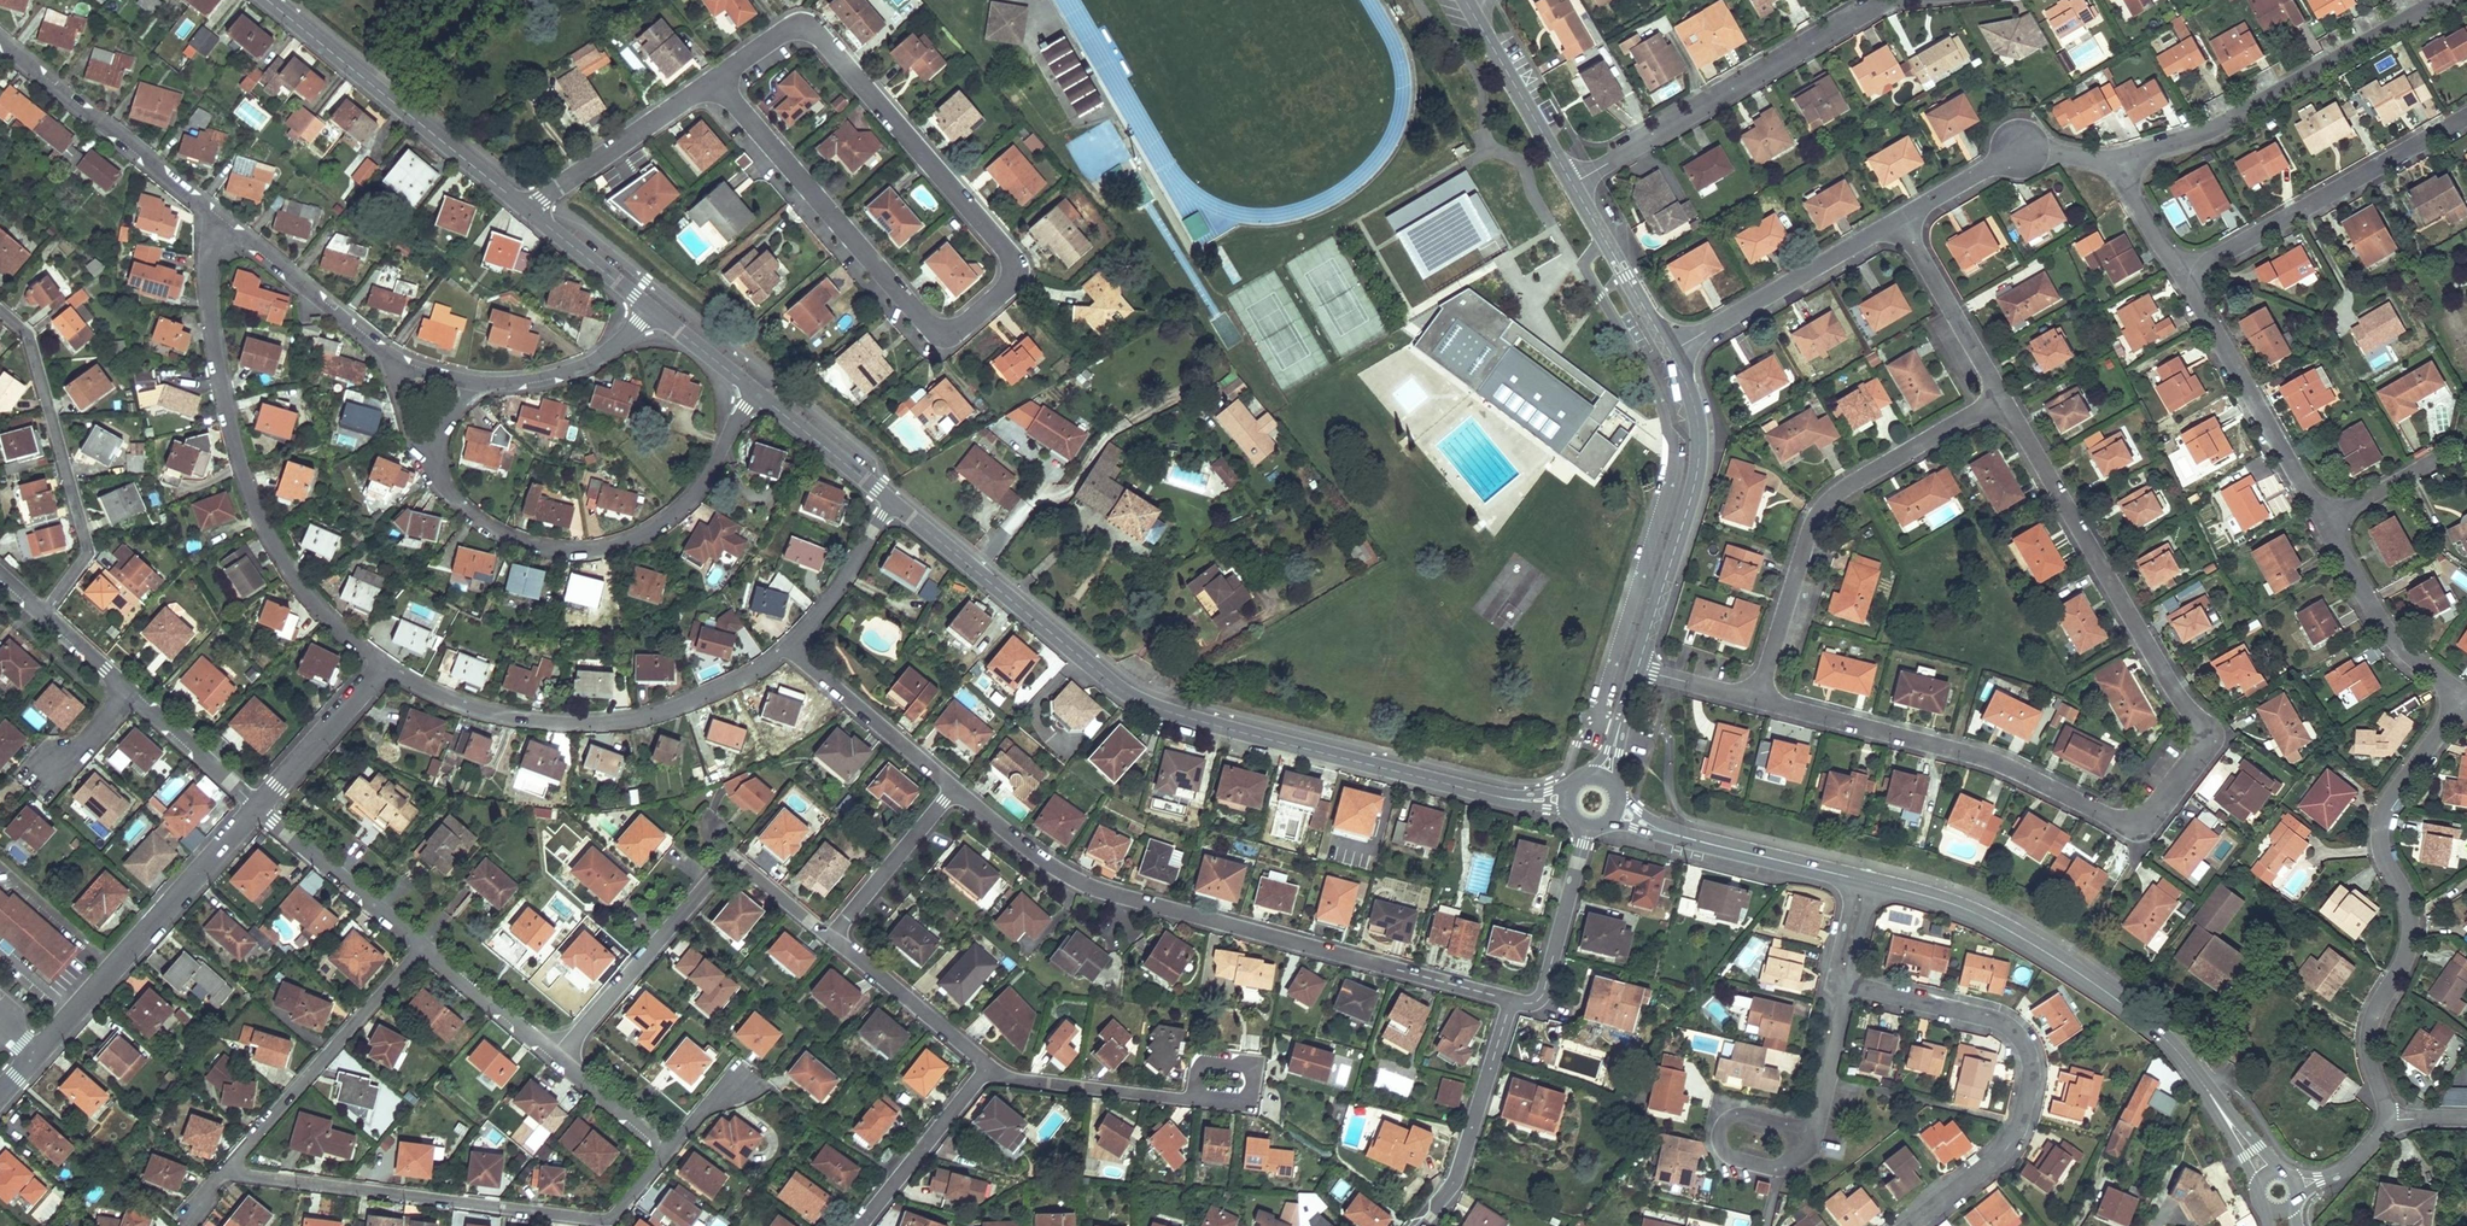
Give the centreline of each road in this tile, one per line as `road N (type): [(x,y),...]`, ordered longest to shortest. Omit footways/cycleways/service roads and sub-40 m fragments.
road 1 (residential): [(2002,401),(2193,713),(2213,729),(2138,831),(1983,756),(1757,700)]
road 2 (secondary): [(1509,799),(1142,698),(893,500)]
road 3 (residential): [(219,1175),(608,1216),(665,1145),(557,1048)]
road 4 (residential): [(1511,1001),(1077,882),(954,790)]
road 5 (residential): [(716,81),(792,25),(820,36),(1012,259),(1012,286),(957,335),(929,328)]
road 6 (secondary): [(2264,1173),(2191,1068),(2124,1004),(1975,908),(1864,880)]
road 7 (residential): [(219,219),(211,240),(213,293),(241,458),(273,546),(314,613),(384,670)]
road 8 (residential): [(2391,1121),(2370,1027),(2407,955),(2410,925),(2384,860),(2381,817),(2466,702)]
road 9 (residential): [(751,384),(696,492),(634,540),(595,550),(513,539),(447,491),(428,458)]
road 10 (residential): [(1903,1225),(2007,1146),(2033,1058),(2002,1017),(1841,979)]
road 11 (residential): [(384,670),(491,719),(568,731),(677,712),(789,648)]
road 12 (residential): [(1757,700),(1812,523),(1828,501),(2002,401)]
road 13 (residential): [(557,1048),(731,853),(829,932)]
road 14 (residential): [(1573,183),(1891,0)]
road 15 (residential): [(2437,0),(2216,129),(2116,163)]
road 16 (residential): [(0,301),(27,323),(87,555),(50,615)]
road 17 (secondary): [(529,212),(267,0)]
road 18 (residential): [(36,1053),(259,807)]
road 19 (residential): [(1670,352),(1690,393),(1700,450),(1637,668)]
road 20 (residential): [(929,328),(716,81)]
road 21 (residential): [(2466,120),(2183,279)]
road 22 (residential): [(219,1175),(422,943)]
road 23 (residential): [(259,807),(50,615)]
road 24 (residential): [(2183,279),(2321,525)]
road 25 (residential): [(219,219),(0,43)]
road 26 (residential): [(1901,218),(1670,352)]
road 27 (residential): [(1416,1225),(1458,1174),(1511,1001)]
road 28 (residential): [(2116,163),(2021,148),(1901,218)]
road 29 (residential): [(2321,525),(2408,656),(2466,702)]
road 30 (residential): [(396,364),(219,219)]
road 31 (residential): [(529,212),(716,81)]
road 32 (residential): [(954,790),(789,648)]
road 33 (residential): [(1511,1001),(1535,1005),(1544,994),(1589,825)]
road 34 (residential): [(422,943),(259,807)]
road 35 (residential): [(1465,2),(1573,183)]
road 36 (residential): [(1901,218),(2002,401)]
road 37 (residential): [(857,1225),(986,1061)]
road 38 (residential): [(655,309),(584,365),(510,383),(470,383)]
road 39 (residential): [(829,932),(986,1061)]
road 40 (residential): [(1573,183),(1670,352)]
road 41 (residential): [(954,790),(829,932)]
road 42 (residential): [(259,807),(384,670)]
road 43 (secondary): [(893,500),(751,384)]
road 44 (residential): [(789,648),(850,571),(893,500)]
road 45 (residential): [(557,1048),(422,943)]
road 46 (secondary): [(1864,880),(1702,841)]
road 47 (secondary): [(655,309),(529,212)]
road 48 (residential): [(2321,525),(2439,459)]
road 49 (residential): [(2116,163),(2183,279)]
road 50 (residential): [(1757,700),(1637,668)]
road 51 (secondary): [(751,384),(655,309)]

